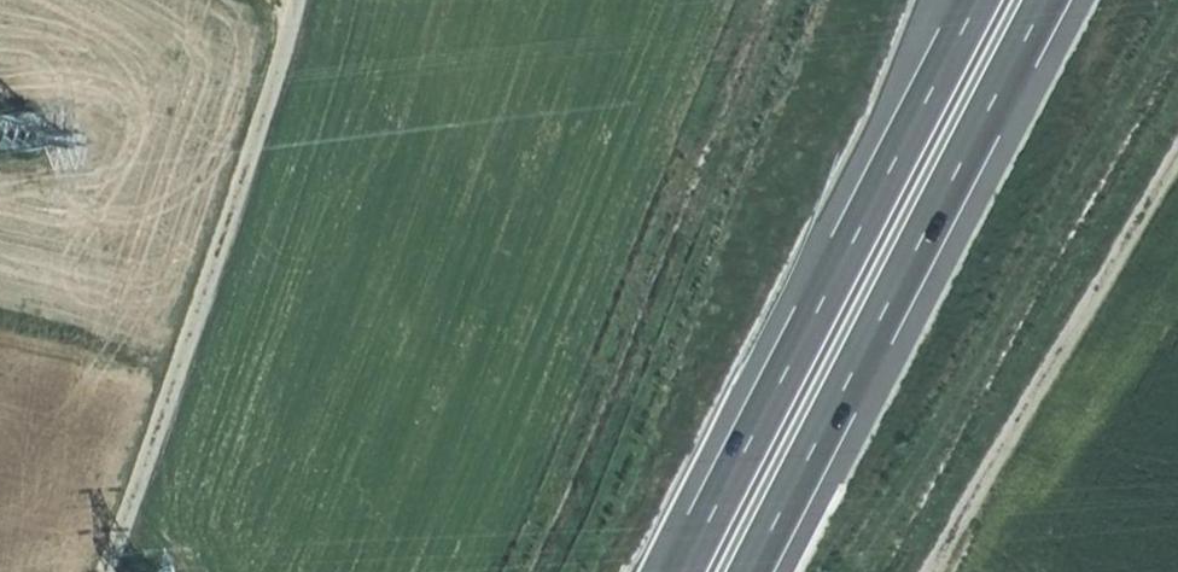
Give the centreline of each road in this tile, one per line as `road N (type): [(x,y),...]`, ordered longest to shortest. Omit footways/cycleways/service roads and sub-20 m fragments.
road 1 (motorway): [(741,571),(1028,0)]
road 2 (motorway): [(960,0),(674,571)]
road 3 (track): [(110,571),(296,0)]
road 4 (track): [(1177,157),(933,571)]

